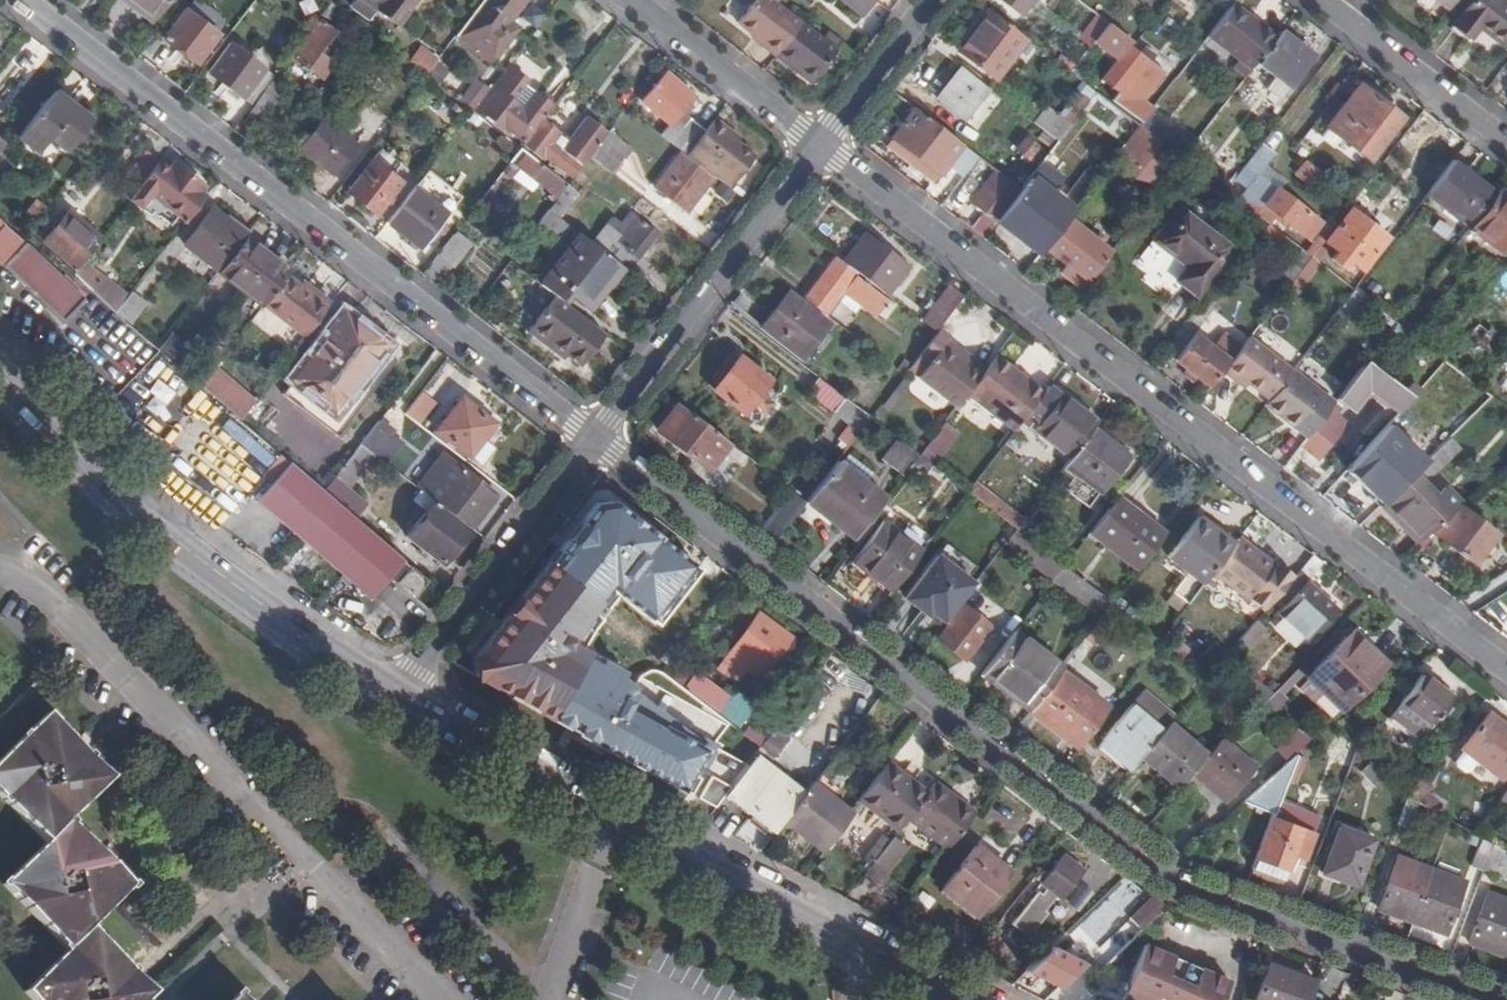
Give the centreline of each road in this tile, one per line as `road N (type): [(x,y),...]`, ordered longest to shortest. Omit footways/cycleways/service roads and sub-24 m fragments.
road 1 (residential): [(596,439),(1169,886),(1493,999)]
road 2 (residential): [(1506,669),(820,146)]
road 3 (residential): [(15,0),(596,439)]
road 4 (residential): [(434,999),(74,629),(0,576)]
road 5 (primary): [(0,371),(154,523),(396,694)]
road 6 (primary): [(604,814),(957,999)]
road 7 (residential): [(820,146),(596,439)]
road 8 (residential): [(596,439),(396,694)]
road 9 (residential): [(820,146),(628,0)]
road 10 (primary): [(396,694),(604,814)]
road 11 (residential): [(1321,0),(1506,143)]
road 12 (residential): [(604,814),(533,999)]
road 13 (residential): [(932,0),(820,146)]

